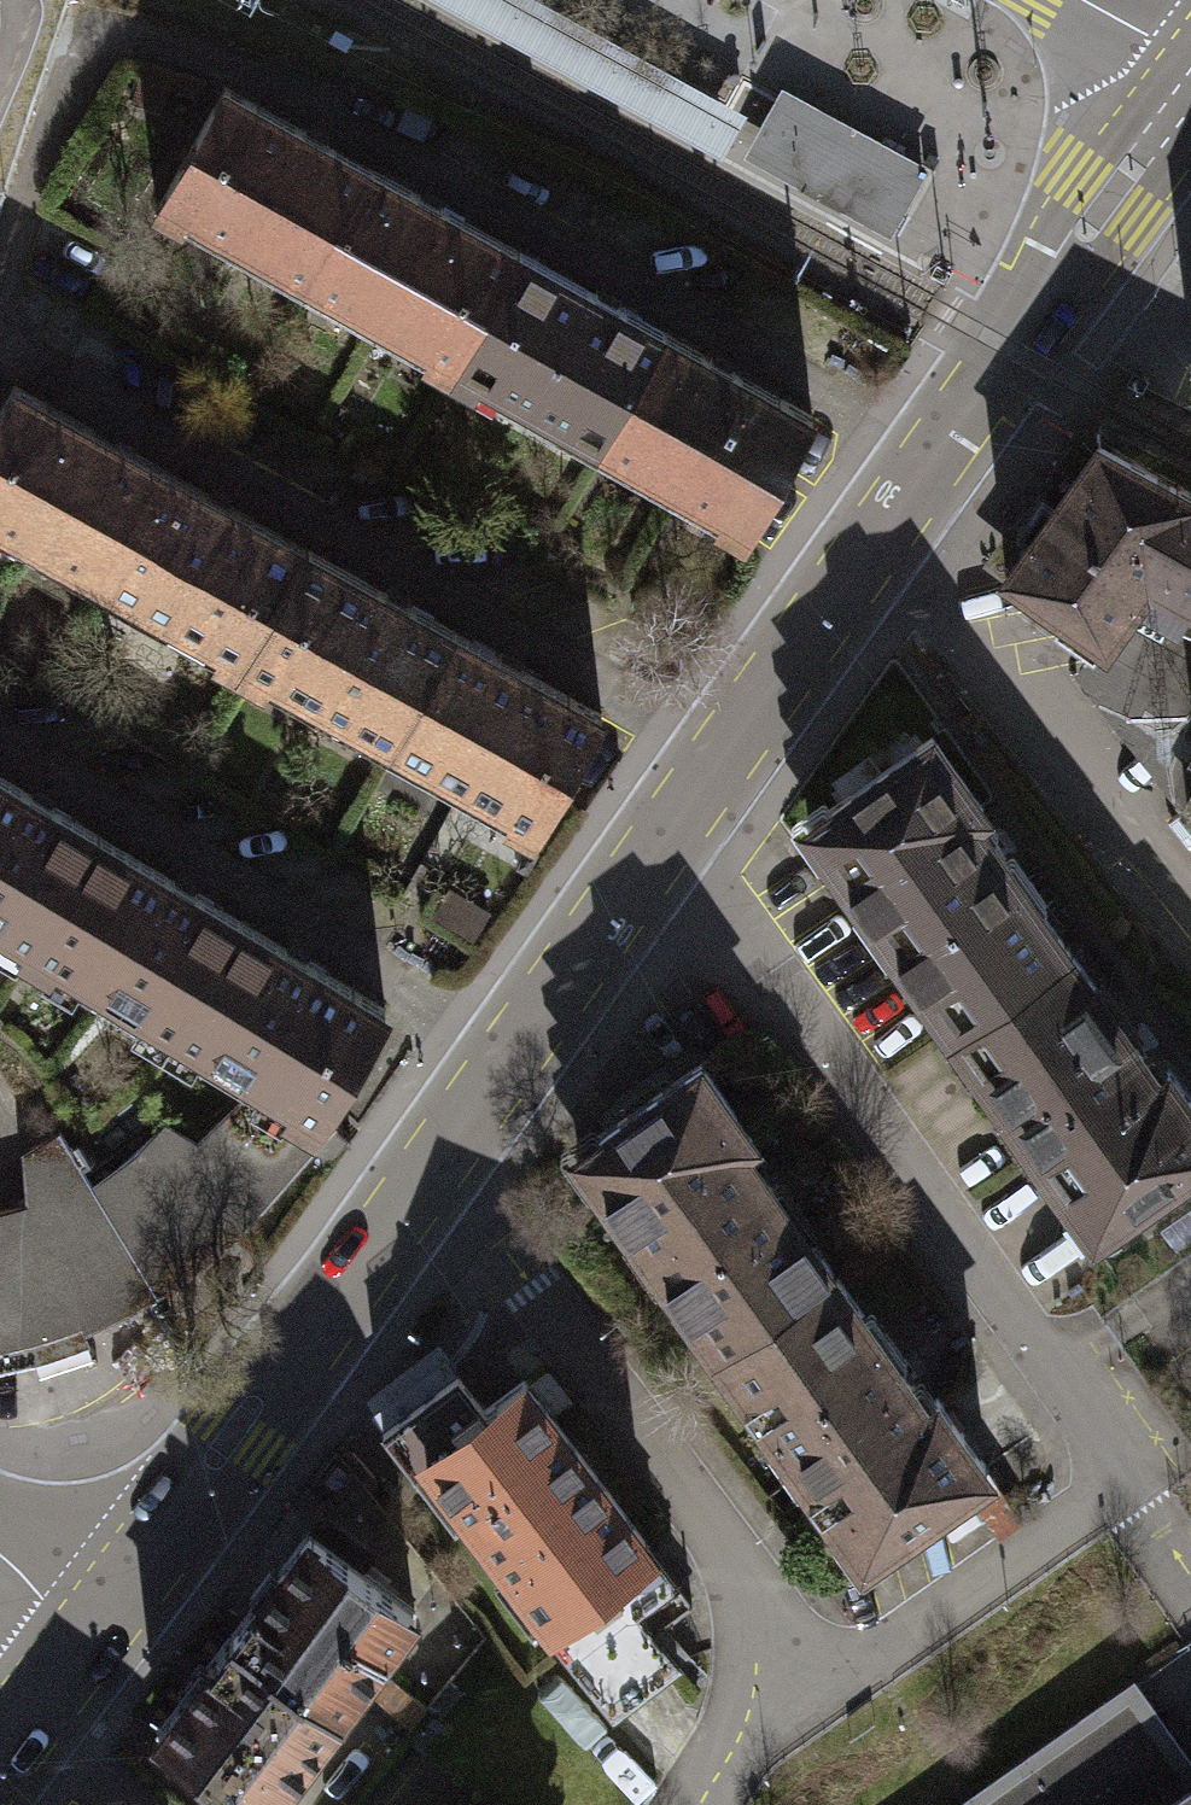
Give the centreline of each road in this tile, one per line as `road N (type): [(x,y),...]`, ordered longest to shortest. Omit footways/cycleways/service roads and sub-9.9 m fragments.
road 1 (secondary): [(90,1630),(442,1160),(1190,95)]
road 2 (secondary): [(0,1749),(90,1630)]

